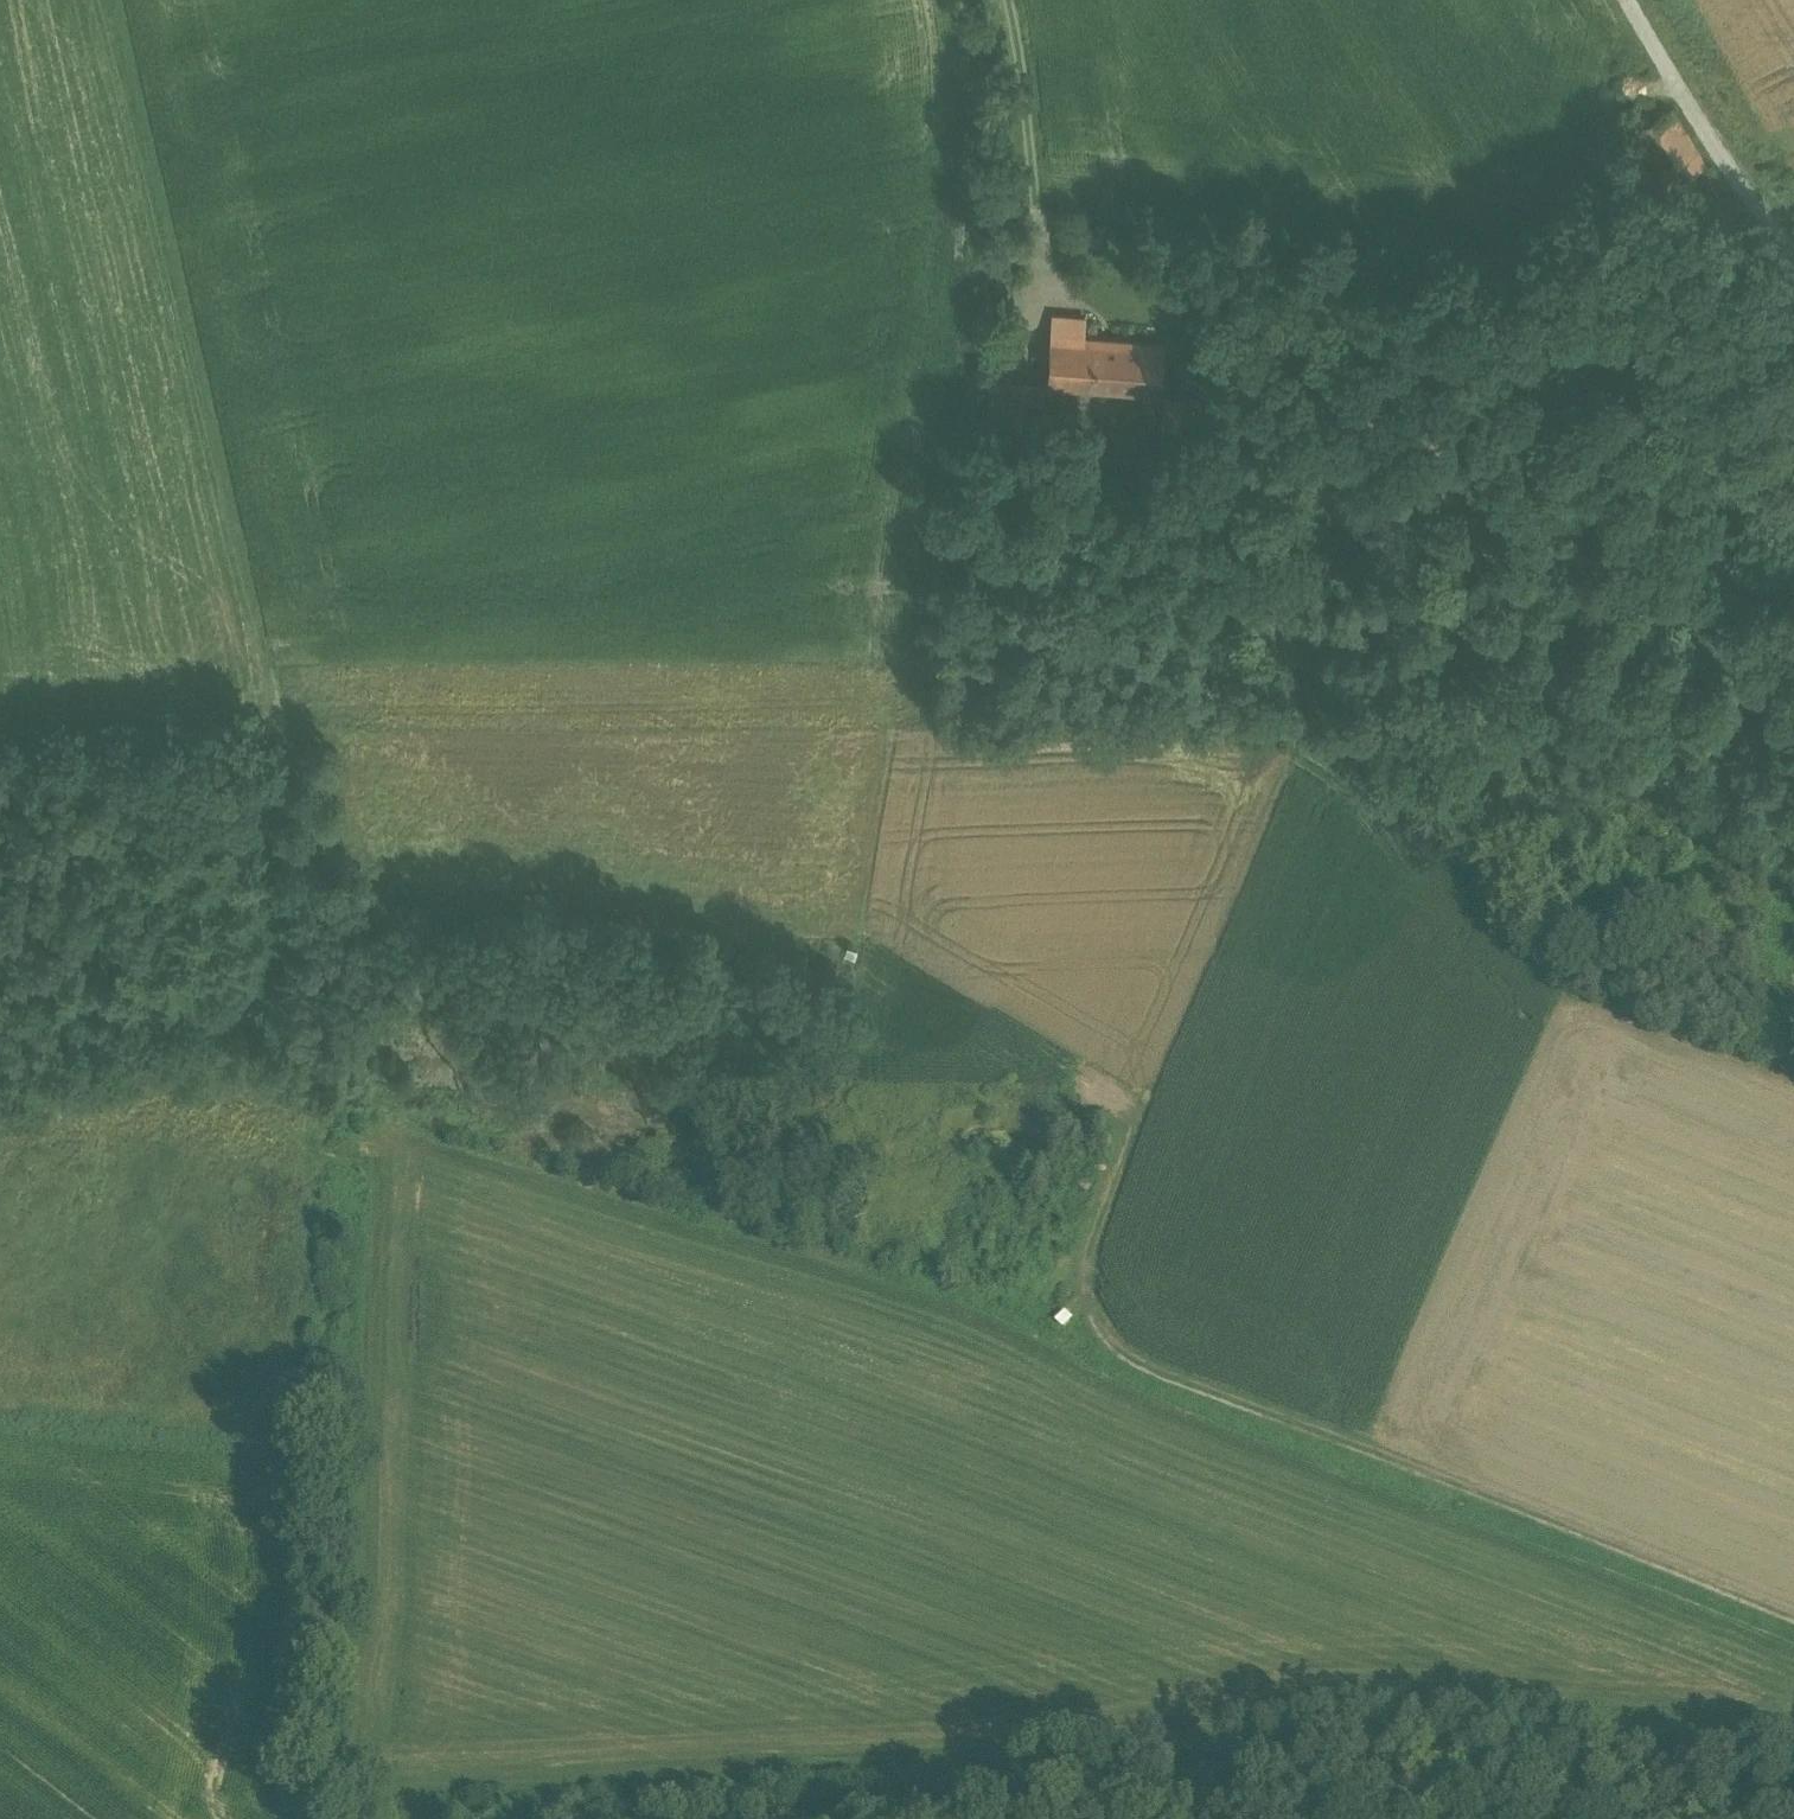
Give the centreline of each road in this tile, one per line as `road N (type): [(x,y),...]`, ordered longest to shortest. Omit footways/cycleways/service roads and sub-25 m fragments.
road 1 (track): [(1138,1100),(1087,1317),(1793,1599)]
road 2 (track): [(1631,0),(1793,245)]
road 3 (track): [(1026,285),(984,0)]

